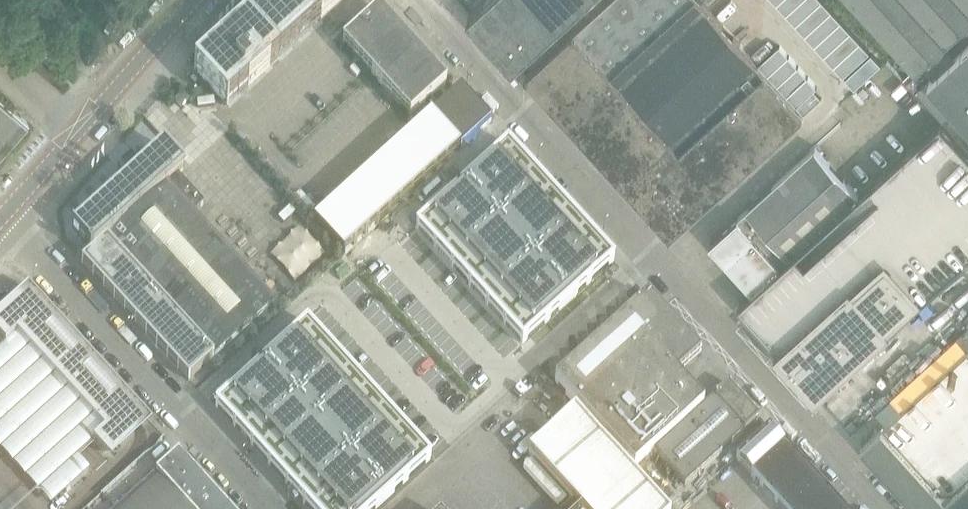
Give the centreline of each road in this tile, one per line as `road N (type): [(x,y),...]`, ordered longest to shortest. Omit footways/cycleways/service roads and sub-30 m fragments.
road 1 (unclassified): [(880,508),(419,0)]
road 2 (unclassified): [(265,508),(5,218)]
road 3 (unclassified): [(5,218),(198,0)]

